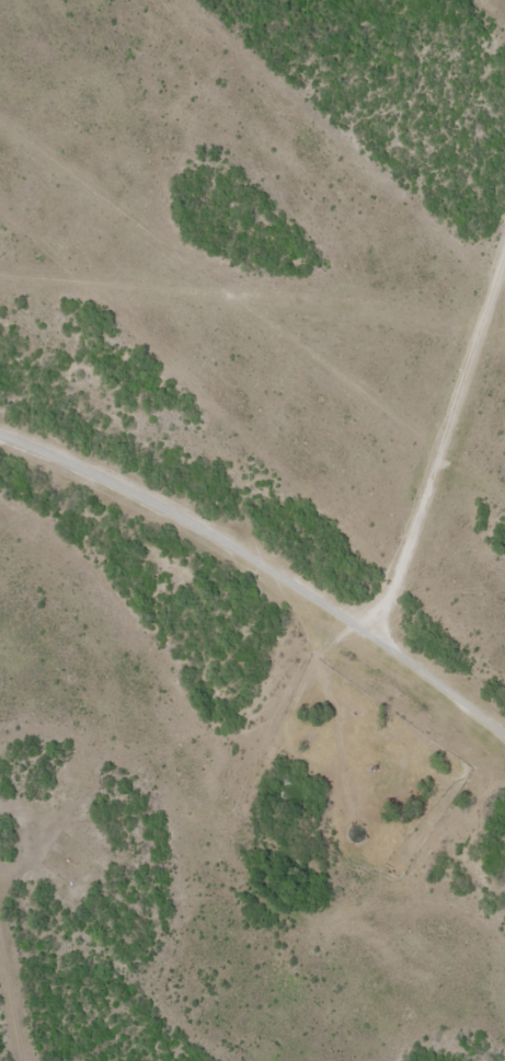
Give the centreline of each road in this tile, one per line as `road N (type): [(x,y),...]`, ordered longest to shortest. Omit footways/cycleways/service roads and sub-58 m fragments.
road 1 (residential): [(504,265),(437,474),(354,641),(504,736)]
road 2 (residential): [(0,431),(83,461),(188,522),(354,641)]

